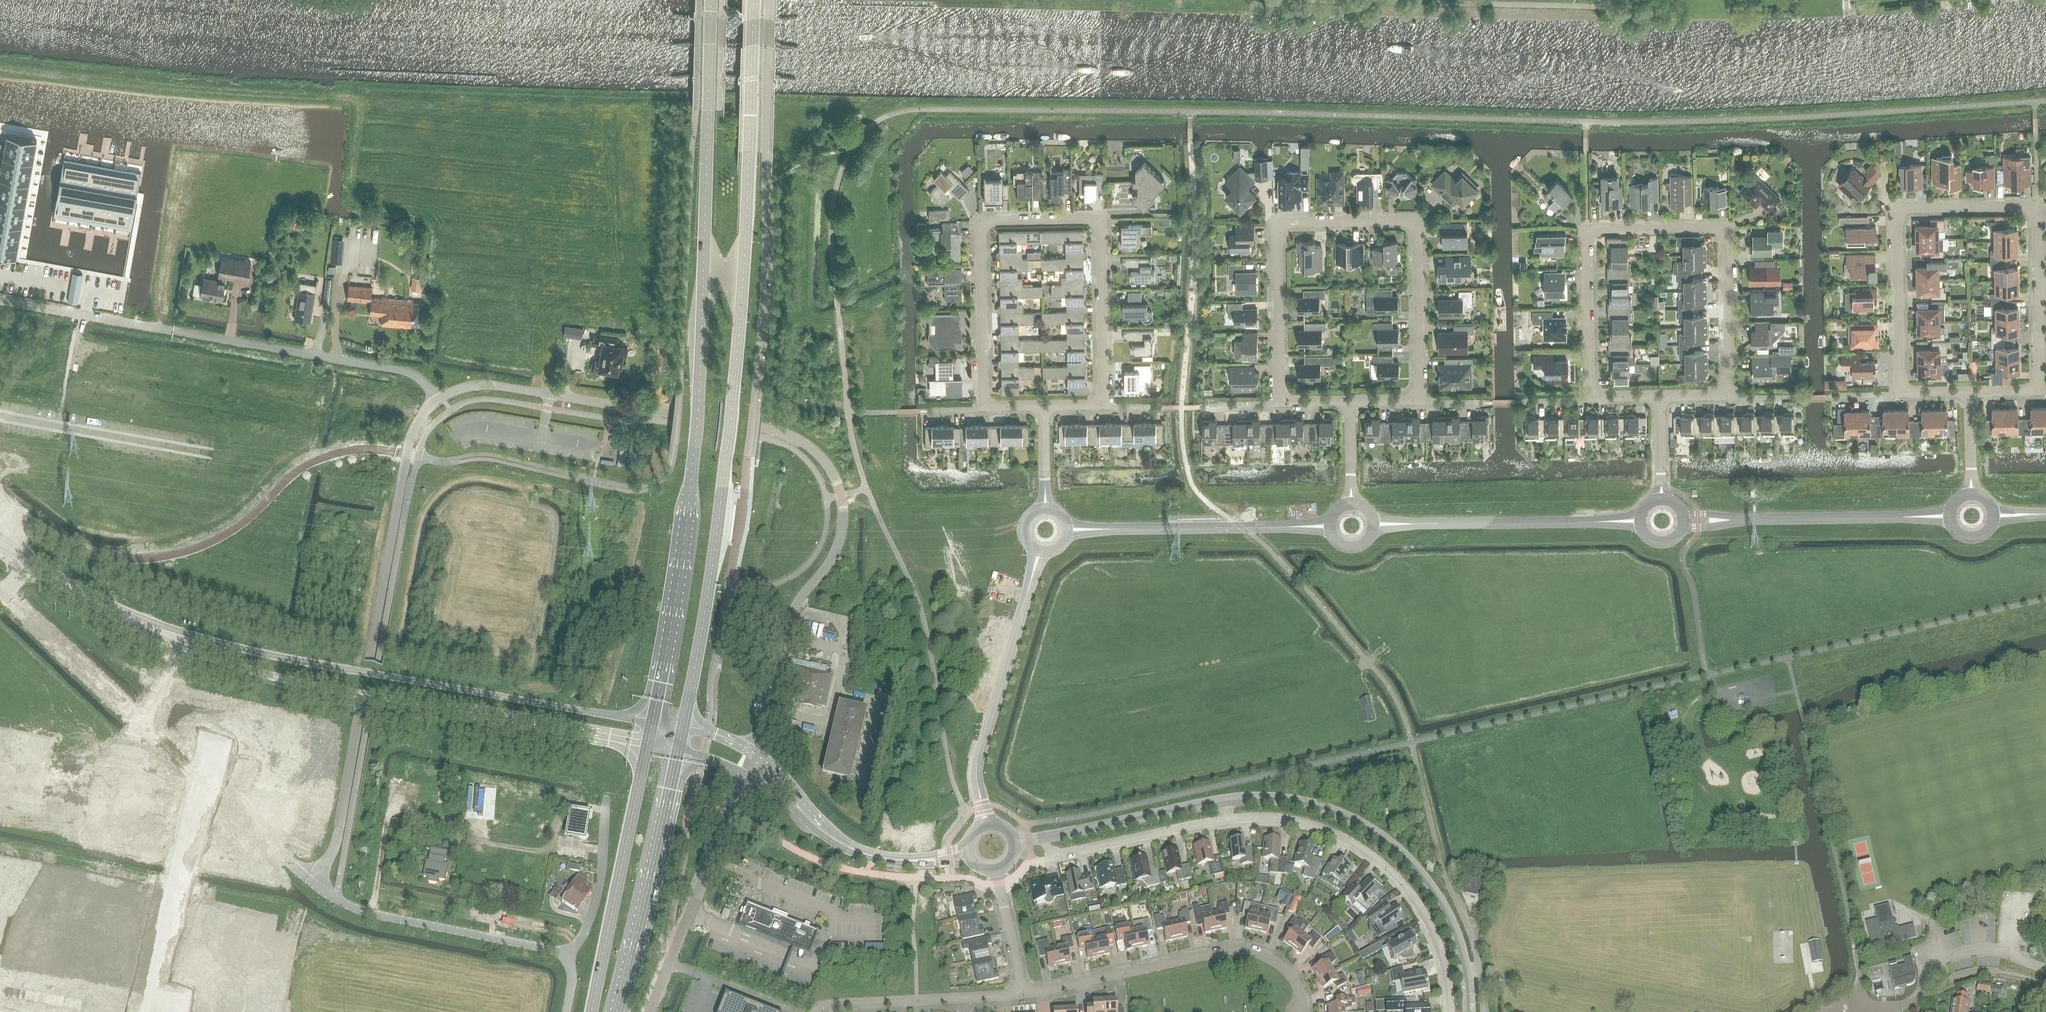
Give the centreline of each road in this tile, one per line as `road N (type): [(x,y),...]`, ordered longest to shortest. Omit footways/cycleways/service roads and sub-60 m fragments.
road 1 (primary): [(683,728),(733,401),(754,0)]
road 2 (primary): [(711,0),(695,447),(652,723)]
road 3 (unclassified): [(751,755),(795,606),(842,533),(841,496),(822,460),(769,430),(507,387),(472,386),(438,401)]
road 4 (tertiary): [(652,723),(226,645),(84,587),(0,535)]
road 5 (tertiary): [(0,551),(70,595),(221,660),(345,691),(647,744)]
road 6 (unclassified): [(570,953),(360,910),(326,883),(390,547)]
road 7 (residential): [(1900,393),(1897,209),(2037,207),(2039,390)]
road 8 (residential): [(1280,402),(1277,223),(1417,221),(1419,400)]
road 9 (residential): [(984,407),(981,221),(1101,220),(1103,405)]
road 10 (residential): [(1590,398),(1587,230),(1727,228),(1729,395)]
road 11 (tertiary): [(1470,1011),(1449,919),(1398,851),(1315,806),(1224,800)]
road 12 (residential): [(1227,820),(1313,825),(1380,862),(1430,925),(1450,1011)]
road 13 (residential): [(1303,1011),(1284,967),(1241,948),(1024,993)]
road 14 (residential): [(218,739),(148,1011)]
road 15 (unclassified): [(438,401),(396,369),(173,331)]
road 16 (primary): [(647,744),(591,1011)]
road 17 (primary): [(616,1011),(678,749)]
road 18 (residential): [(307,877),(326,764),(218,739)]
road 19 (tertiary): [(775,793),(832,842),(864,857),(973,861)]
road 20 (unclassified): [(649,1011),(731,815)]
road 21 (residential): [(1024,993),(829,1004),(815,1011)]
road 22 (tertiary): [(968,847),(899,857),(854,846),(810,816),(785,783)]
road 23 (residential): [(79,680),(40,862)]
road 24 (tertiary): [(1224,800),(1043,837)]
road 25 (tertiary): [(977,776),(1024,604)]
road 26 (unclassified): [(169,330),(0,301)]
road 27 (residential): [(1060,854),(1227,820)]
road 28 (residential): [(570,953),(601,882),(606,797)]
road 29 (tertiary): [(1737,520),(1896,517)]
road 30 (unclassified): [(438,401),(413,433),(390,547)]
road 31 (residential): [(218,739),(148,724),(79,680)]
road 32 (tertiary): [(1133,529),(1274,527)]
road 33 (tertiary): [(1440,524),(1570,522)]
road 34 (track): [(371,913),(392,785)]
road 35 (residential): [(1024,993),(996,869)]

